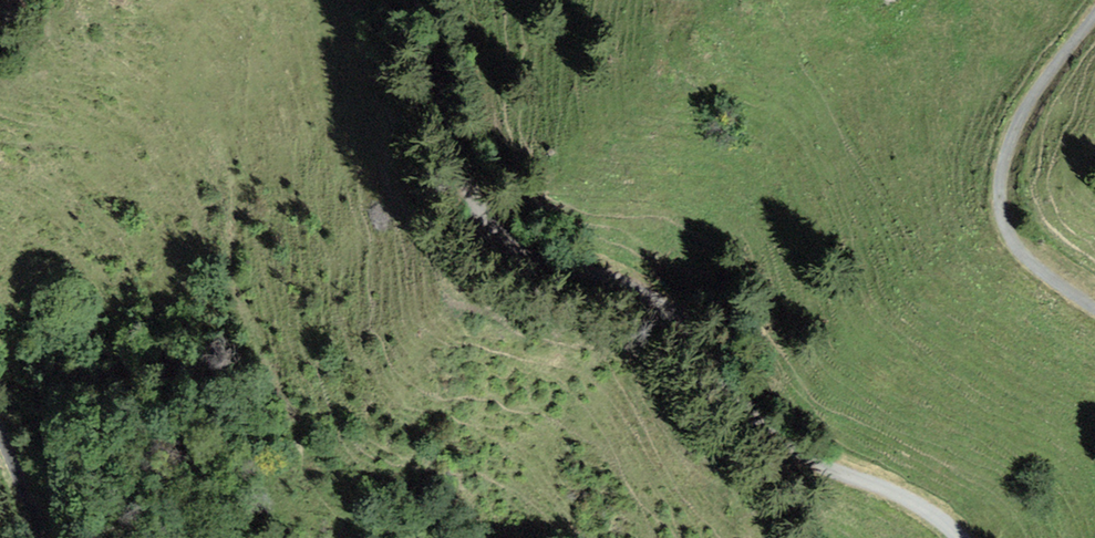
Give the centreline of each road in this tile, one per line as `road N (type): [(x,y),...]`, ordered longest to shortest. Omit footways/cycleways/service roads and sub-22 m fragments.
road 1 (unclassified): [(956,537),(896,495),(767,435),(689,330),(656,302),(614,280),(527,262),(499,247),(465,183),(416,0)]
road 2 (unclassified): [(1094,309),(1031,269),(1010,232),(1006,187),(1014,139),(1094,14)]

